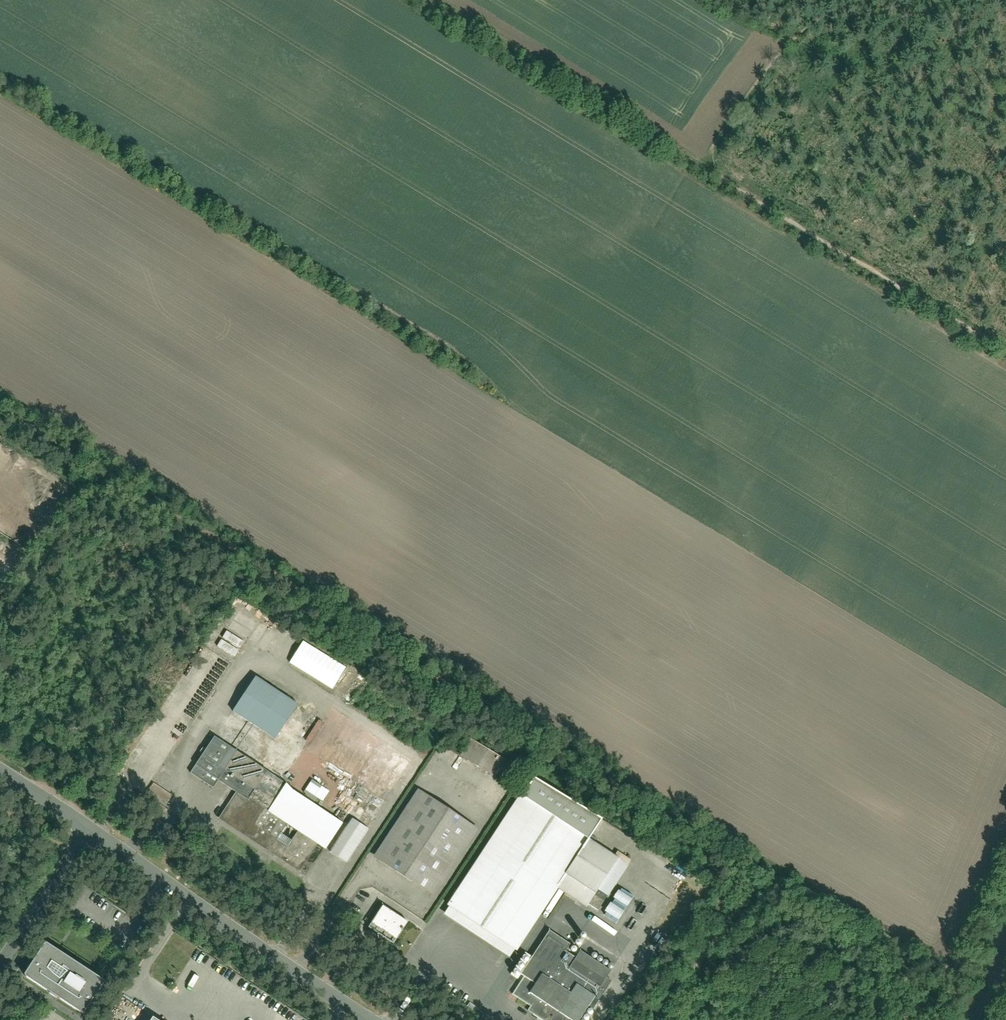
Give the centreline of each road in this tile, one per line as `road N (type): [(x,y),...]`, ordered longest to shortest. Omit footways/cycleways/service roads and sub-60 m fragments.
road 1 (residential): [(88,828),(374,1019)]
road 2 (residential): [(88,828),(0,968)]

